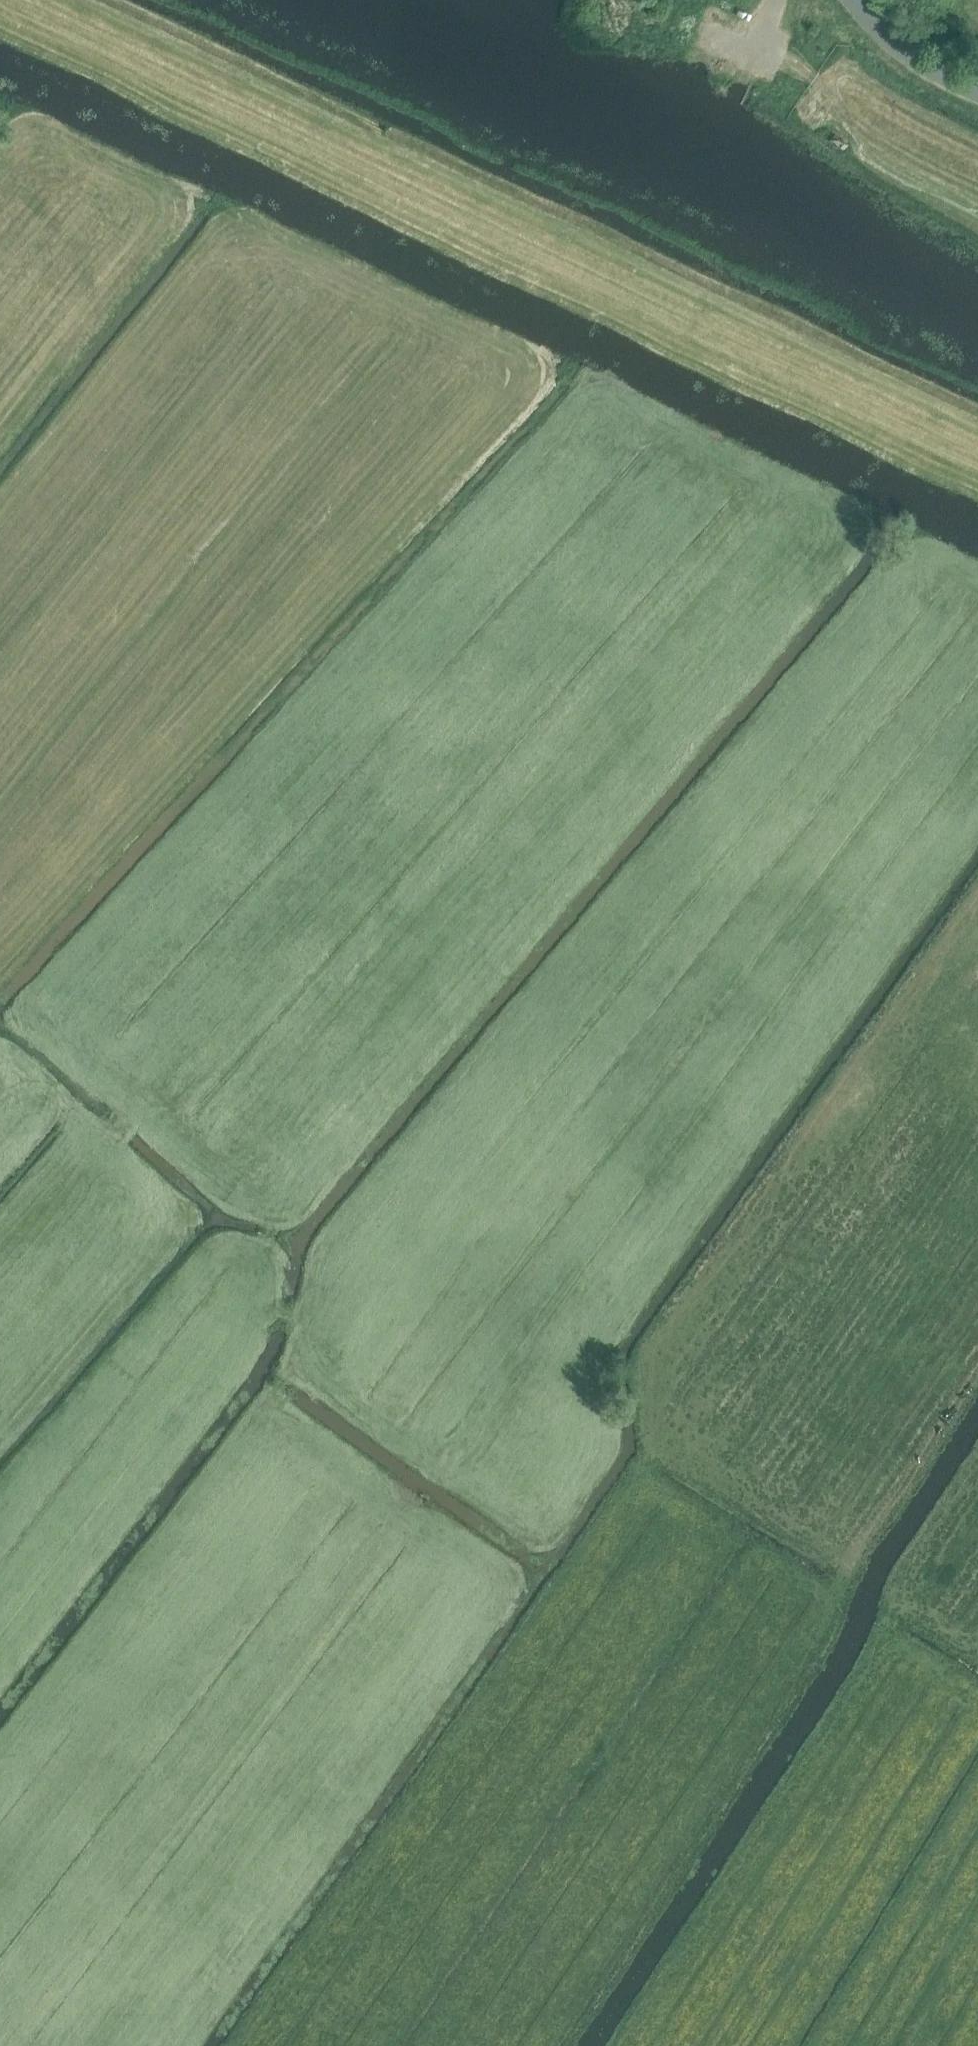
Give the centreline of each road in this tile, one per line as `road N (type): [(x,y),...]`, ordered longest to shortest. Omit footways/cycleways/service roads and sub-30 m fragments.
road 1 (unclassified): [(977,94),(910,58),(852,0)]

